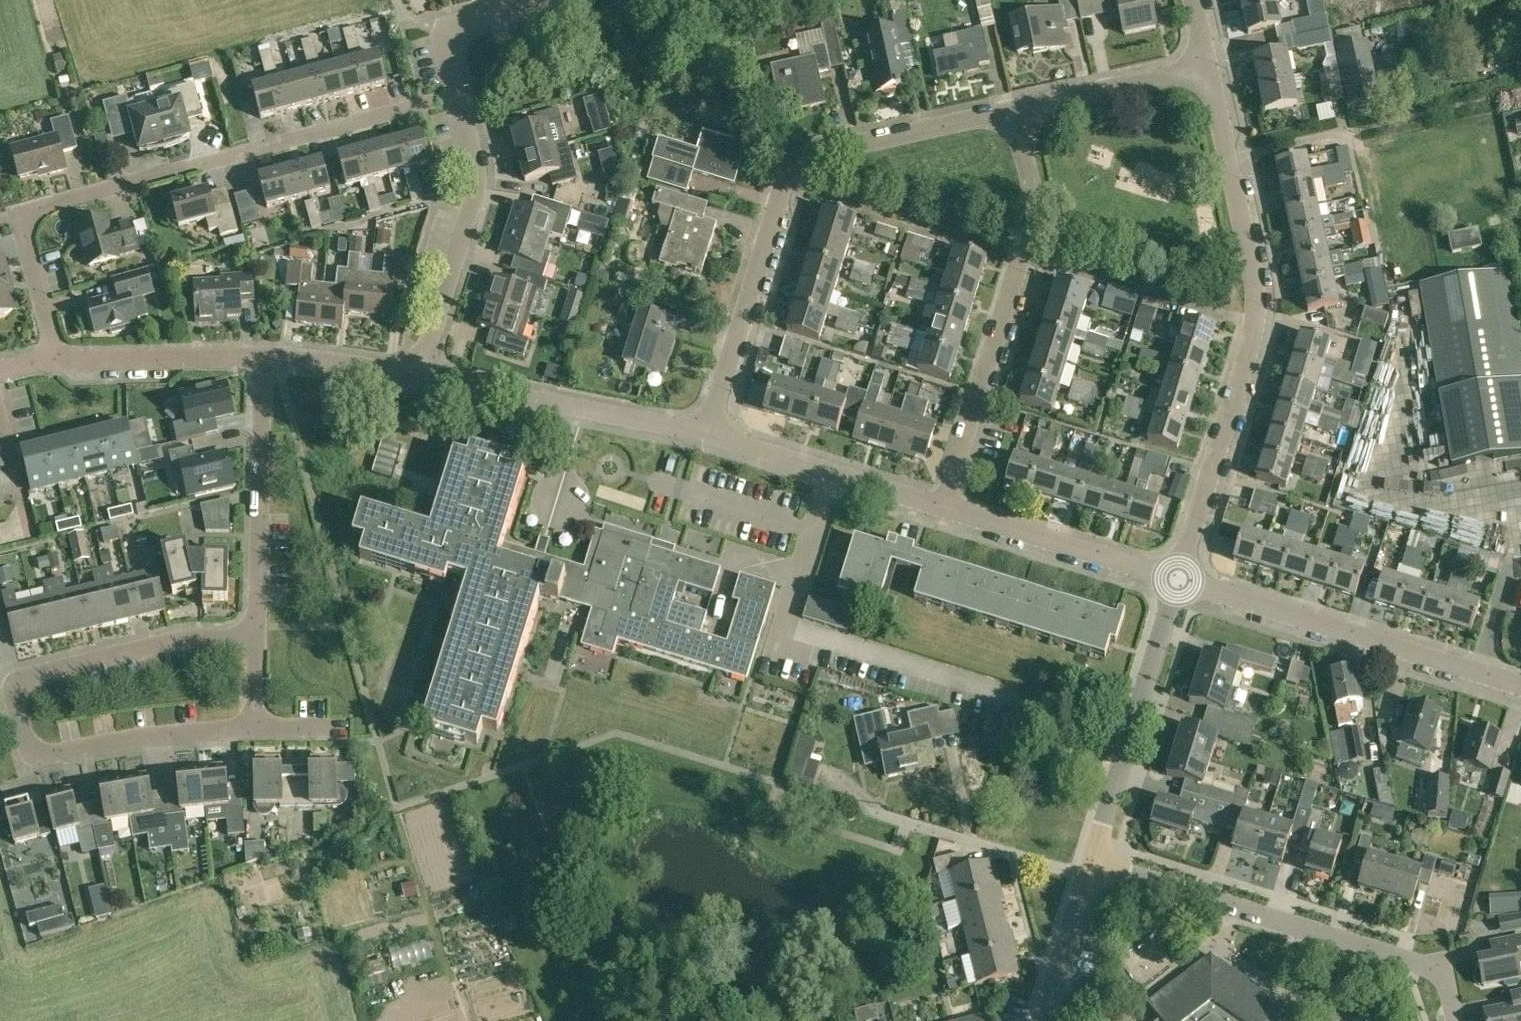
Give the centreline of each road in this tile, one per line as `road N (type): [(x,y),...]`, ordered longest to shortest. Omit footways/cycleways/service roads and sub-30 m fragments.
road 1 (residential): [(59,360),(18,213),(458,95)]
road 2 (residential): [(256,727),(42,753),(28,744),(16,702),(20,685),(33,675),(191,637),(258,637)]
road 3 (residential): [(1178,579),(1257,309),(1208,65)]
road 4 (residential): [(707,433),(782,193),(801,164),(832,149),(1016,108)]
road 5 (residential): [(1455,1020),(1445,971),(1091,862)]
road 6 (residential): [(944,506),(1031,221),(1032,179),(1016,108)]
road 7 (residential): [(1520,684),(1178,579)]
road 8 (residential): [(1091,862),(1178,579)]
road 9 (residential): [(707,433),(420,376)]
road 10 (residential): [(458,95),(478,180),(420,376)]
road 11 (residential): [(264,356),(258,637)]
road 12 (residential): [(831,785),(857,793),(870,811),(1086,876)]
road 13 (residential): [(944,506),(707,433)]
road 14 (residential): [(1178,579),(944,506)]
road 15 (residential): [(264,356),(59,360)]
road 16 (residential): [(1016,108),(1208,65)]
road 17 (residential): [(541,0),(452,26),(444,42),(458,95)]
road 18 (residential): [(420,376),(264,356)]
road 19 (residential): [(1042,1020),(1086,876)]
road 20 (residential): [(31,534),(0,409)]

